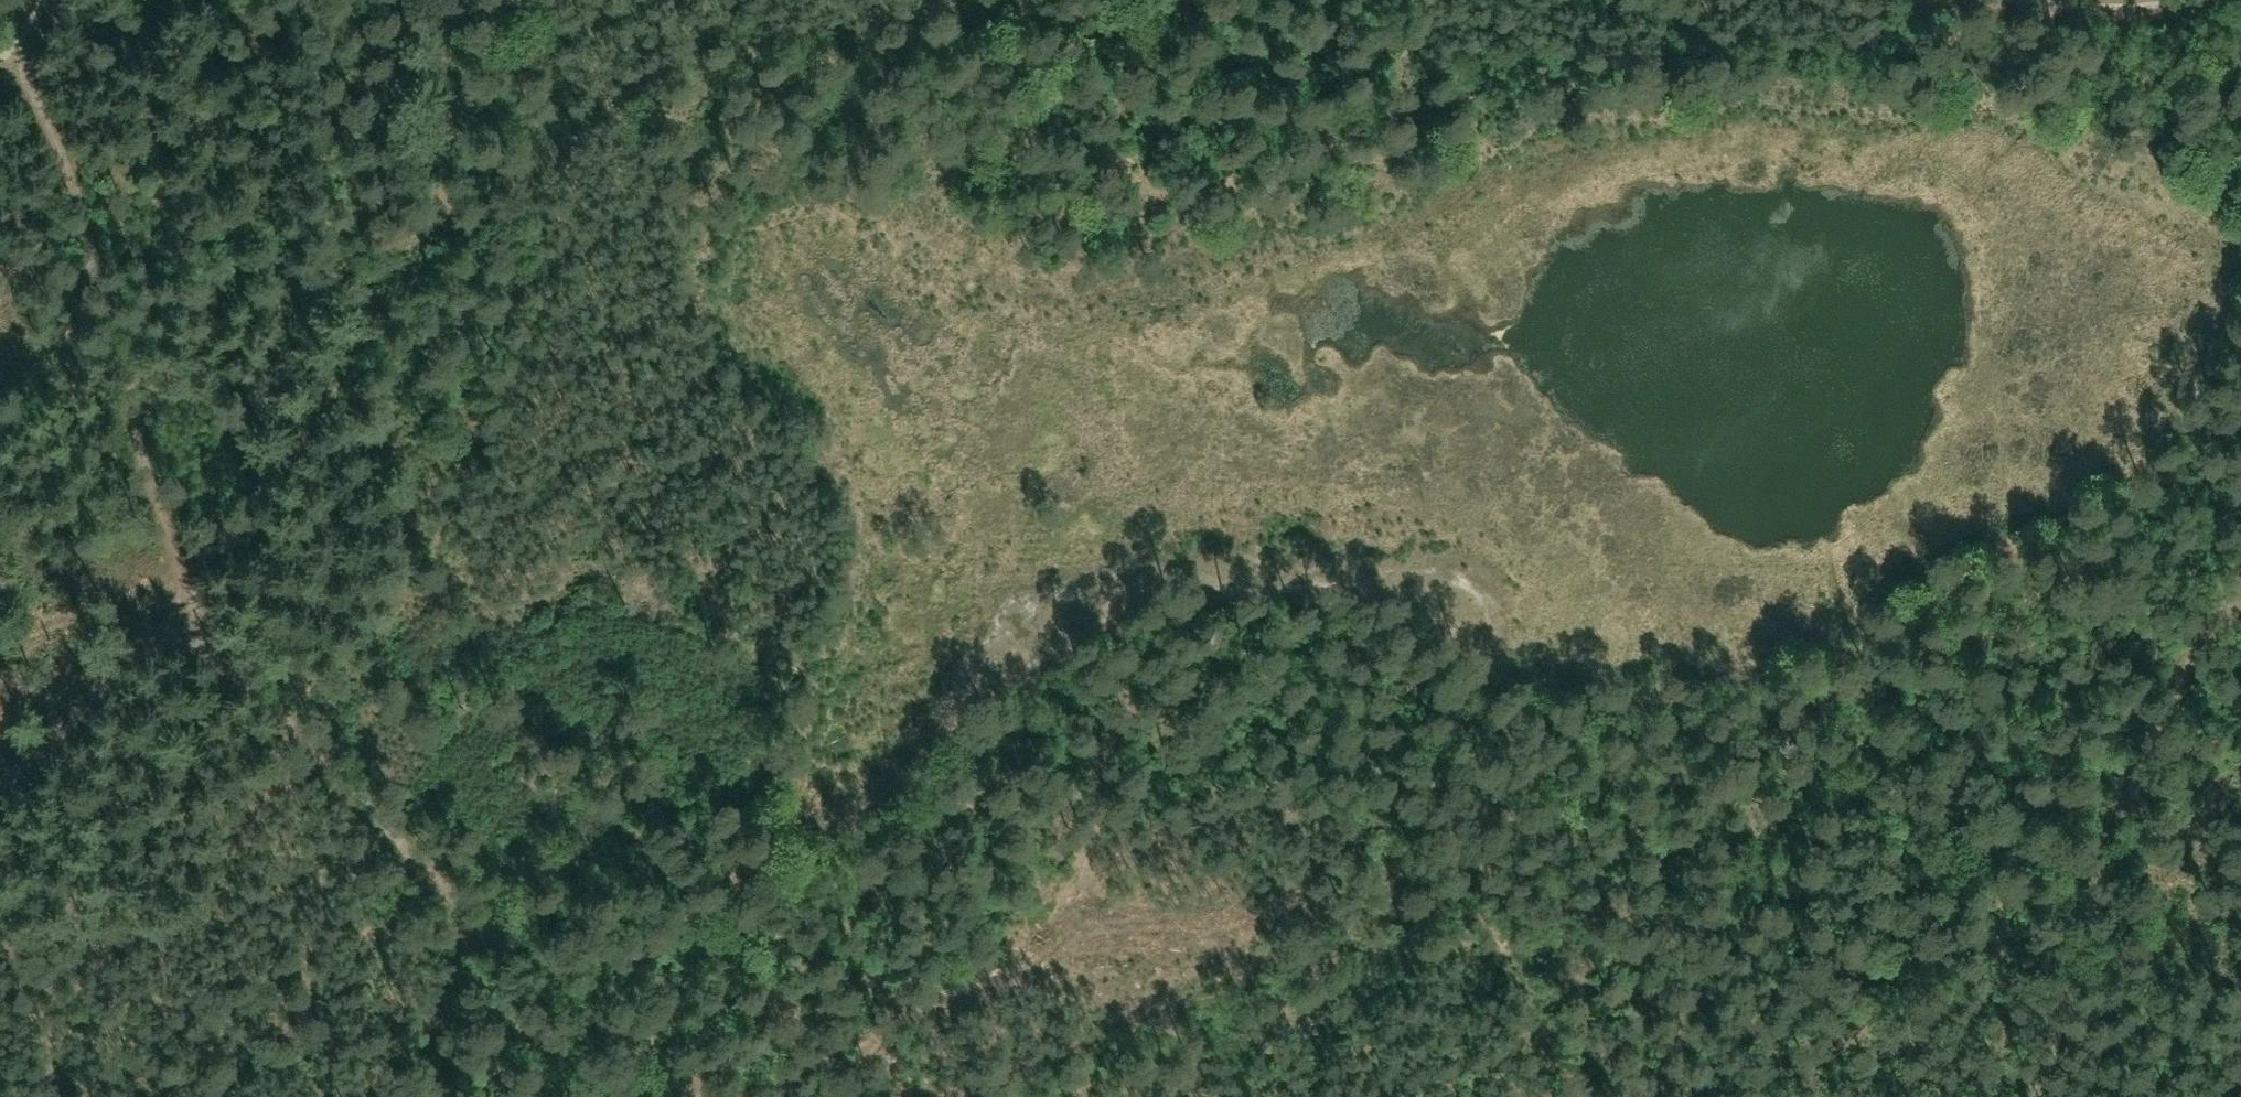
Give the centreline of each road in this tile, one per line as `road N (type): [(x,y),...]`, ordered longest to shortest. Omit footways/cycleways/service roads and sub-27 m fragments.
road 1 (track): [(183,594),(437,876),(686,1096)]
road 2 (track): [(2026,1096),(2216,615),(2240,592)]
road 3 (track): [(36,93),(93,324),(183,594)]
road 4 (track): [(2161,0),(1992,14),(1876,0)]

